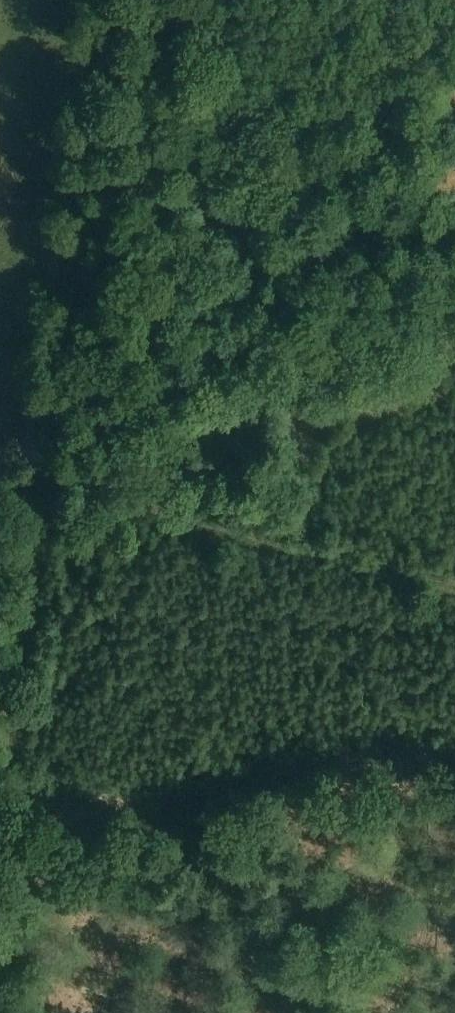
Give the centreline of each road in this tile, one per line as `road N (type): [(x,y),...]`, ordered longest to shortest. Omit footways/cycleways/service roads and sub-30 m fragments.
road 1 (track): [(0,801),(110,0)]
road 2 (track): [(72,468),(454,298)]
road 3 (track): [(72,468),(248,539),(454,585)]

